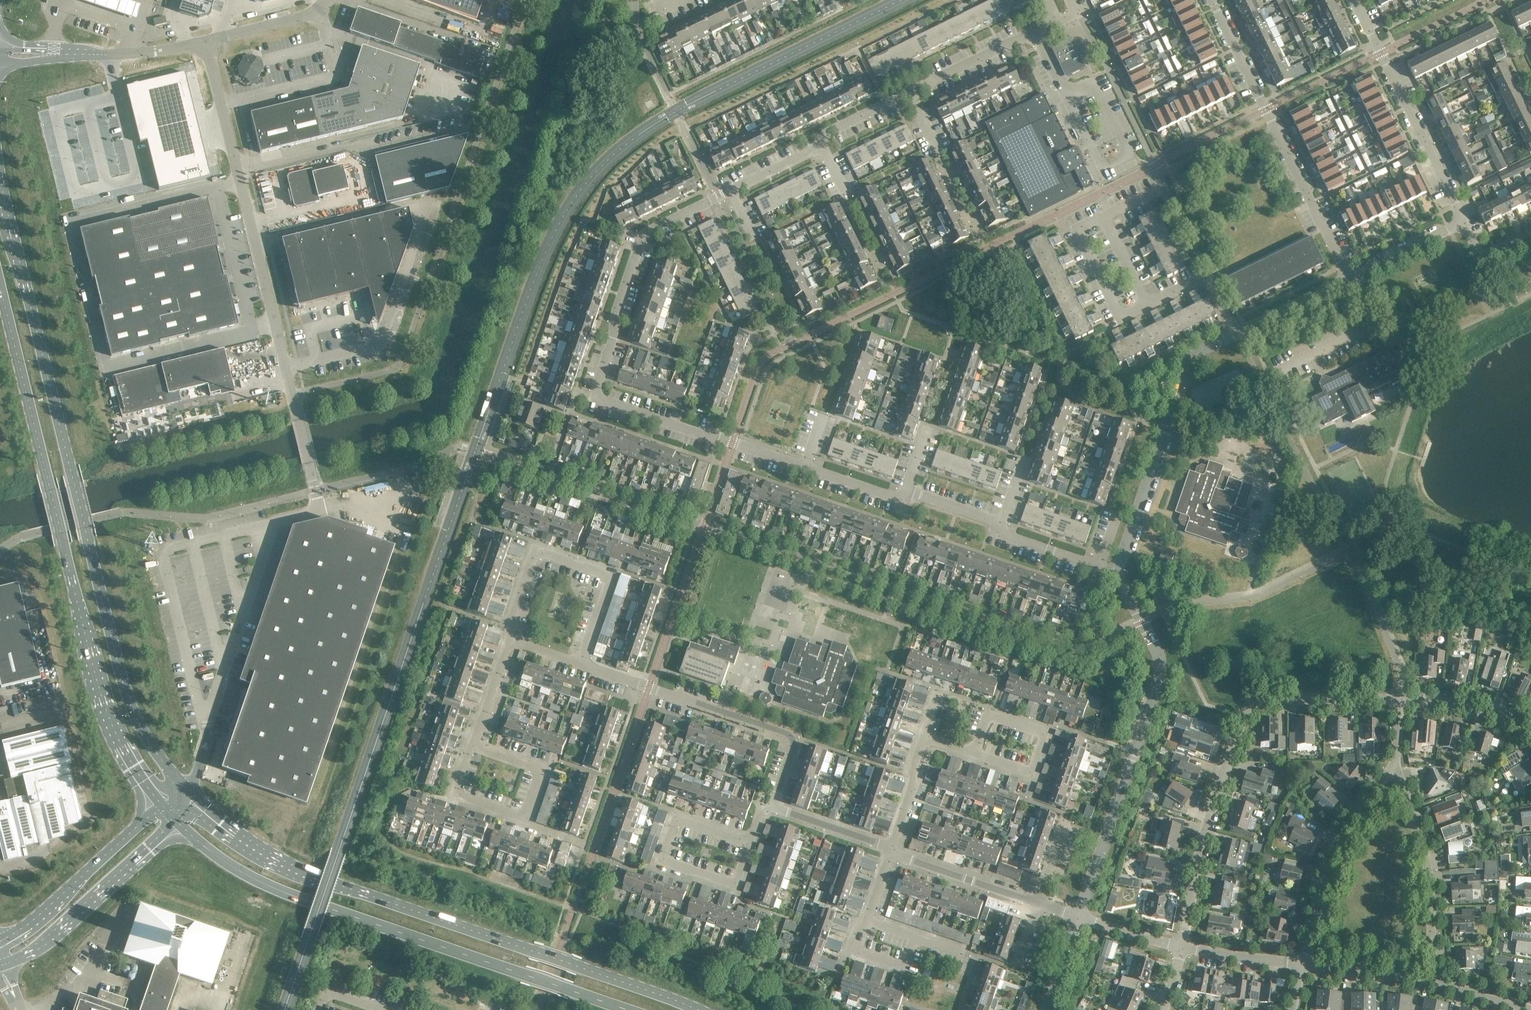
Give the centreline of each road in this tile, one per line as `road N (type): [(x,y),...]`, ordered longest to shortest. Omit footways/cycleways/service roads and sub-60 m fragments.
road 1 (residential): [(1118,575),(1011,538),(1002,527),(606,401),(599,389),(614,314),(645,235),(1035,31)]
road 2 (secondary): [(187,796),(141,730),(120,672),(0,197)]
road 3 (secondary): [(695,1009),(279,865),(216,827),(187,796)]
road 4 (secondary): [(0,287),(101,695),(131,767),(160,806)]
road 5 (secondary): [(179,824),(217,855),(297,897),(629,1009)]
road 6 (residential): [(187,796),(280,523),(320,511),(299,420)]
road 7 (residential): [(892,850),(781,811),(790,737),(579,663)]
road 8 (unclassified): [(299,420),(203,41)]
road 9 (residential): [(1181,945),(1217,801),(1250,723),(1278,703),(1401,700)]
road 10 (residential): [(1118,575),(1161,675),(1079,917)]
road 11 (residential): [(1350,280),(1211,0)]
road 12 (residential): [(1238,336),(1192,363),(1118,575)]
road 13 (residential): [(510,635),(537,551),(608,575),(579,663)]
road 14 (residential): [(1463,226),(1353,0)]
road 15 (secondary): [(0,964),(46,943),(179,824)]
road 16 (residential): [(1395,768),(1335,851),(1303,964)]
road 17 (residential): [(1395,768),(1429,865),(1431,981)]
road 18 (secondary): [(160,806),(0,941)]
road 19 (residential): [(472,741),(543,766),(525,817),(454,792)]
road 20 (residential): [(976,756),(1032,774),(1045,735),(988,717),(975,755)]
road 21 (residential): [(675,818),(748,841),(734,881),(662,857)]
road 22 (residential): [(1034,901),(892,850)]
road 23 (residential): [(1401,700),(1482,709),(1530,733)]
road 24 (unclassified): [(203,41),(310,15),(326,0)]
road 25 (residential): [(1303,964),(1431,981)]
road 26 (residential): [(1350,280),(1463,226)]
road 27 (residential): [(1181,945),(1303,964)]

